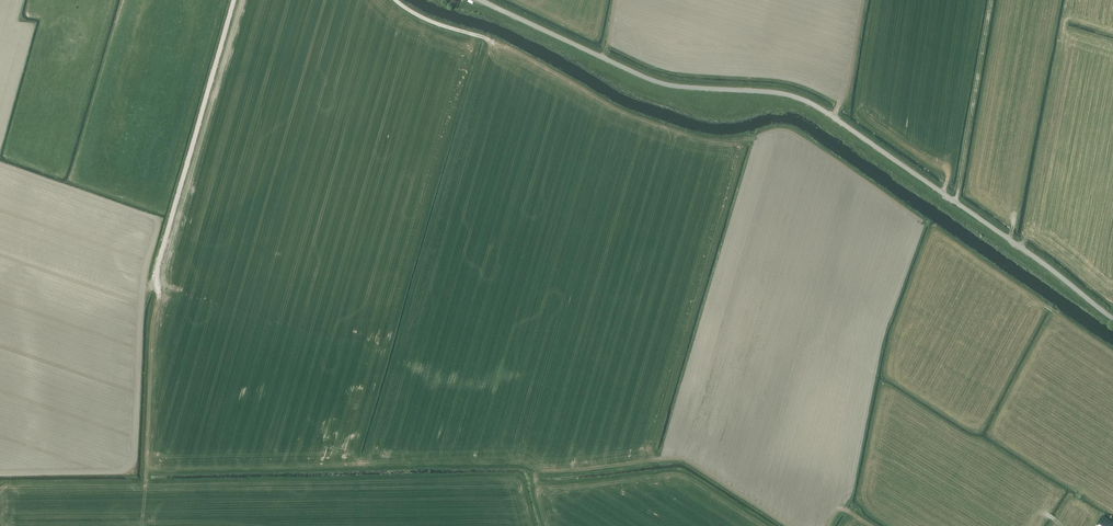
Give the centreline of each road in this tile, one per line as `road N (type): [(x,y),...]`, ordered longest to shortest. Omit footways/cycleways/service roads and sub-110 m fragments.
road 1 (unclassified): [(1112,318),(801,98),(651,80),(479,0)]
road 2 (track): [(234,0),(140,317),(131,473)]
road 3 (track): [(0,166),(156,219),(140,280),(149,287)]

